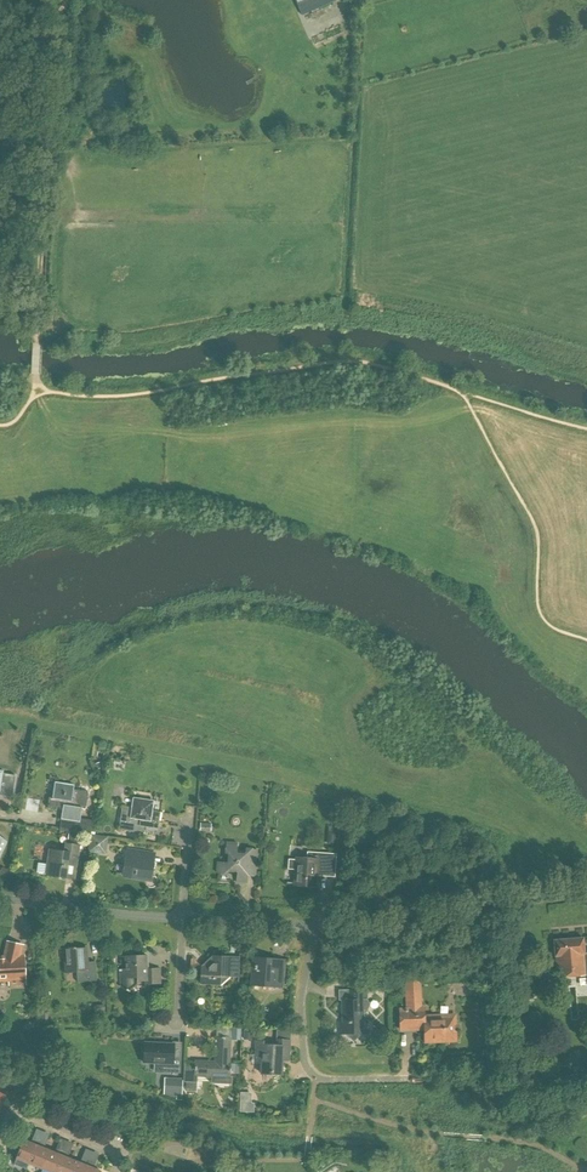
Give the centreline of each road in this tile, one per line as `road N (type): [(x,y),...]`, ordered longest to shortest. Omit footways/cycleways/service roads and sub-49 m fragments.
road 1 (track): [(65,0),(37,344)]
road 2 (residential): [(586,885),(394,919),(319,923)]
road 3 (residential): [(182,920),(0,899)]
road 4 (residential): [(0,1140),(13,1113),(124,1153),(116,1171)]
road 5 (residential): [(319,1078),(304,1061),(302,1033),(319,923)]
road 6 (residential): [(319,923),(182,920)]

